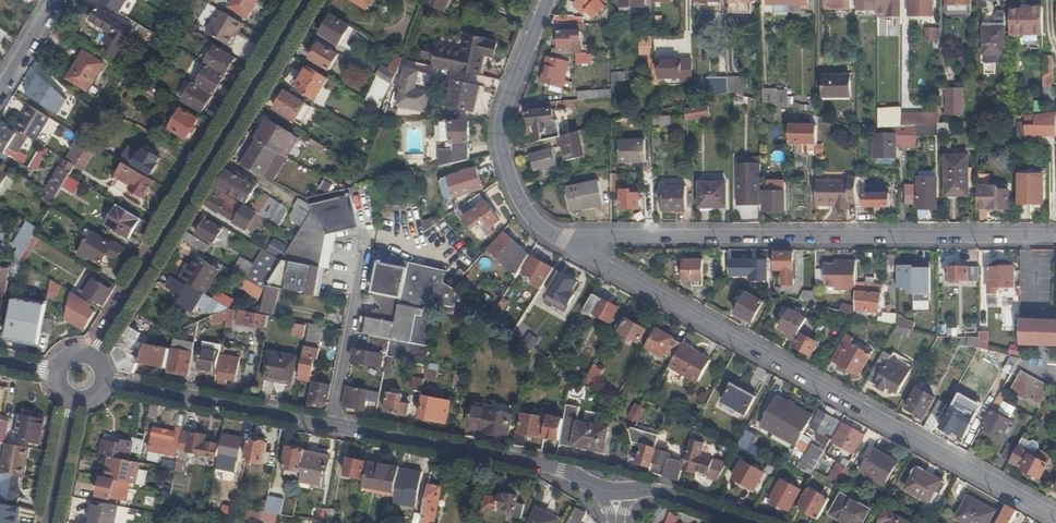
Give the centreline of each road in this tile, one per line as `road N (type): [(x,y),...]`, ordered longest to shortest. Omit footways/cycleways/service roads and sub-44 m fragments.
road 1 (residential): [(563,238),(1055,517)]
road 2 (residential): [(563,238),(1055,237)]
road 3 (residential): [(311,0),(95,358)]
road 4 (residential): [(548,0),(518,76),(506,170),(515,201),(536,226),(563,238)]
road 5 (residential): [(332,426),(569,471)]
road 6 (residential): [(104,383),(332,426)]
road 7 (residential): [(369,230),(332,426)]
road 8 (residential): [(748,522),(645,486),(607,489)]
road 9 (residential): [(51,522),(73,401)]

